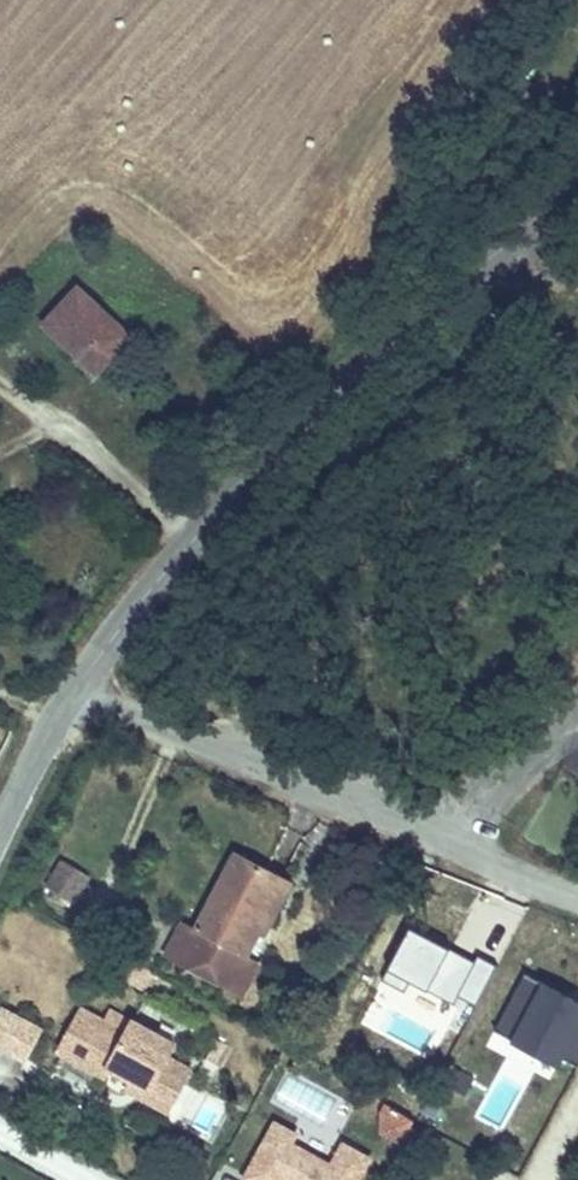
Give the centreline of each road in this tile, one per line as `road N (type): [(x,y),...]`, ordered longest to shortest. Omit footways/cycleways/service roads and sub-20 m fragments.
road 1 (unclassified): [(0,819),(55,714),(128,609),(360,366),(577,168)]
road 2 (track): [(0,377),(204,523)]

